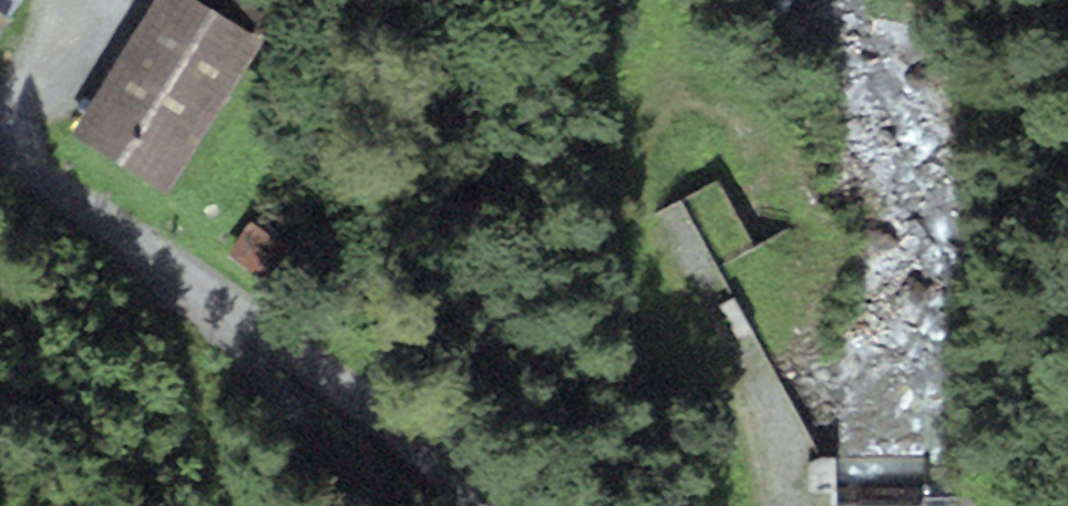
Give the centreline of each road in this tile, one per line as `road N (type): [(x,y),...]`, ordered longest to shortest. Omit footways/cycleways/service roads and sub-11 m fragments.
road 1 (unclassified): [(0,164),(412,440),(472,505)]
road 2 (track): [(760,505),(753,391),(627,186),(657,20),(648,0)]
road 3 (track): [(381,505),(202,295)]

